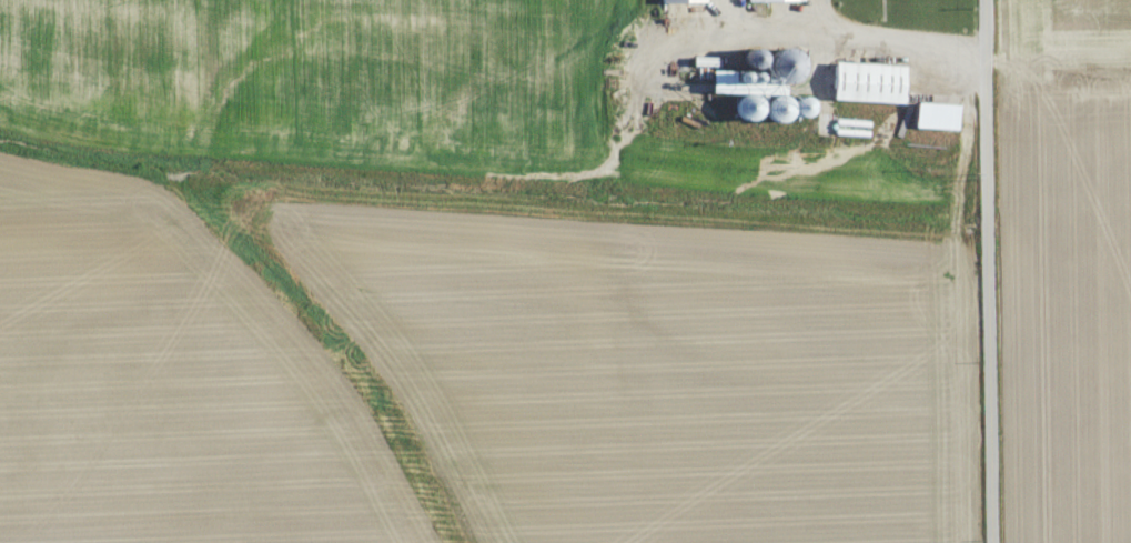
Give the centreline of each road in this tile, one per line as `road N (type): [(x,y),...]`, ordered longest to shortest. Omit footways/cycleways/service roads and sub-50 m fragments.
road 1 (residential): [(989,542),(982,0)]

